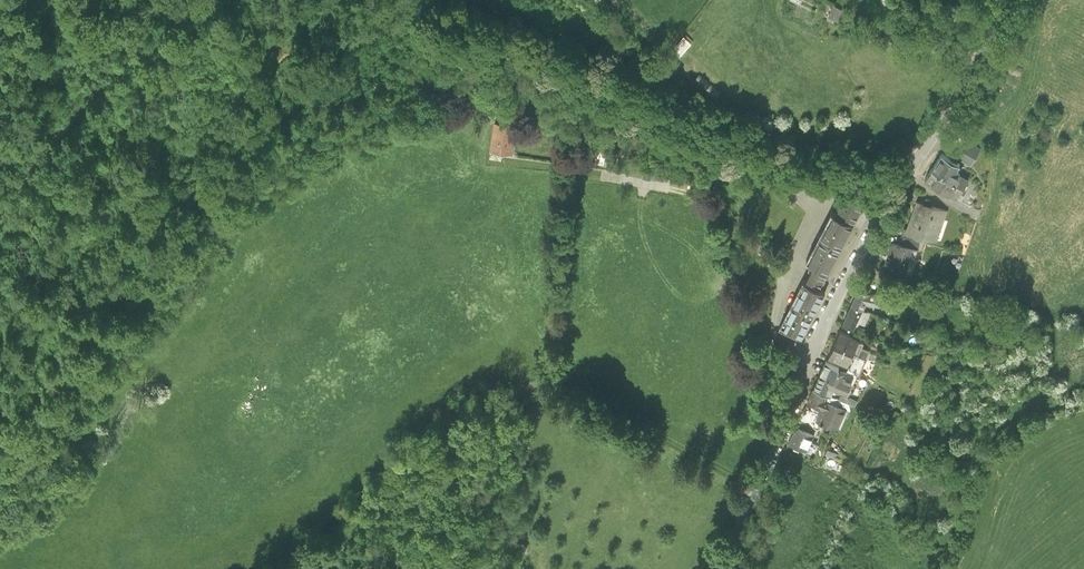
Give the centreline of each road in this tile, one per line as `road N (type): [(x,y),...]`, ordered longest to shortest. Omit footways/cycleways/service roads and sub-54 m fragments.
road 1 (residential): [(725,568),(860,253),(956,99),(1005,0)]

